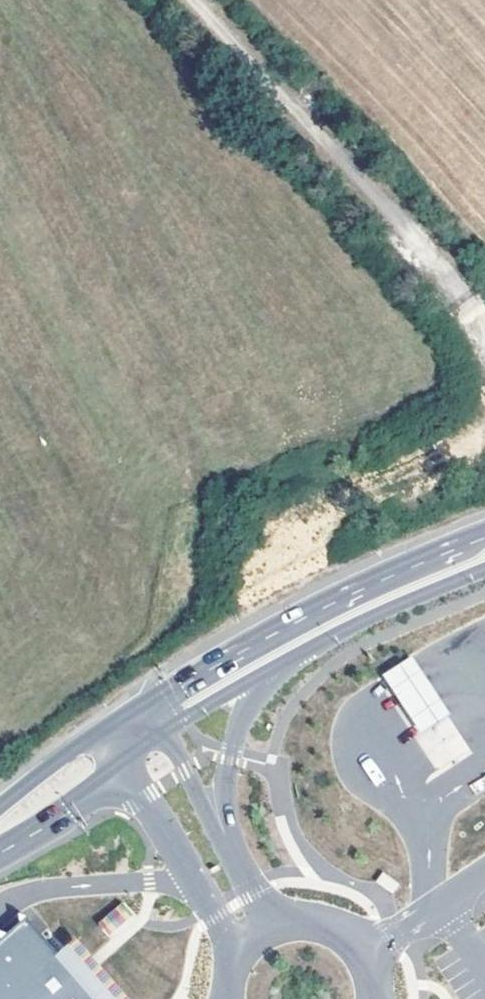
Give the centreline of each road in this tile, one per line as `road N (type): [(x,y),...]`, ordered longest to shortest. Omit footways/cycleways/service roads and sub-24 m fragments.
road 1 (secondary): [(0,849),(230,695),(484,571)]
road 2 (secondary): [(484,541),(366,588),(186,681),(0,808)]
road 3 (track): [(191,0),(456,290),(484,334)]
road 4 (track): [(484,433),(458,453),(323,514),(309,533),(290,625)]

